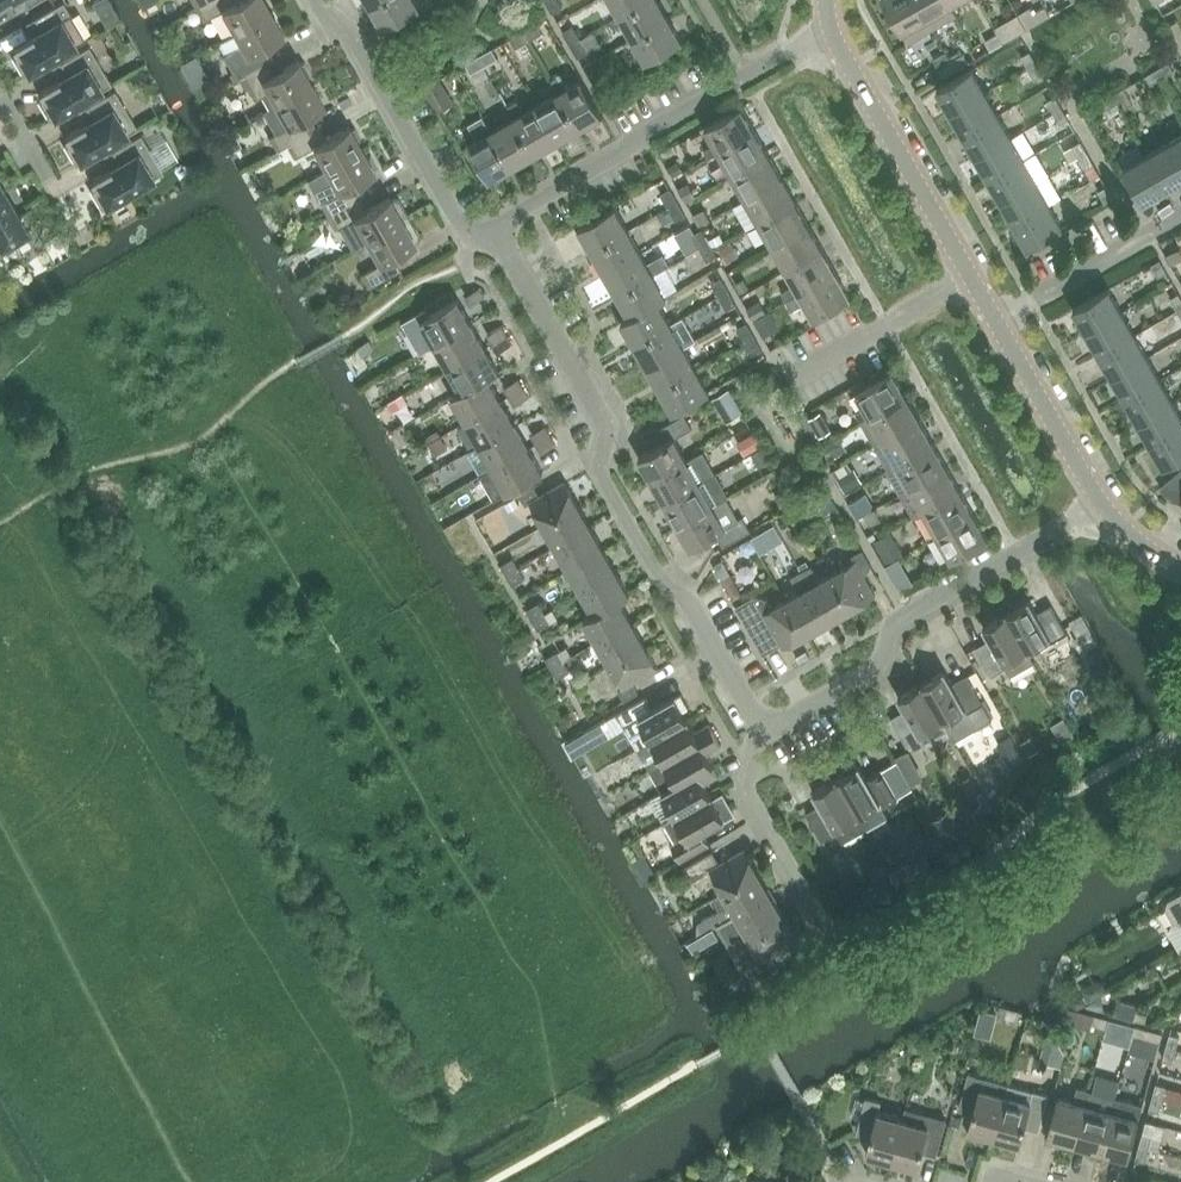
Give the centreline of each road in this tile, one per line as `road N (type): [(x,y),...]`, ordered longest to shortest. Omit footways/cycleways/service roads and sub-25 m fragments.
road 1 (residential): [(762,734),(690,600),(666,586),(599,470),(610,430),(498,238)]
road 2 (residential): [(762,734),(873,669),(903,618),(1100,501)]
road 3 (unclassified): [(996,322),(834,36)]
road 4 (residential): [(498,238),(467,232),(350,31),(316,0)]
road 5 (residential): [(746,77),(525,209),(498,238)]
road 6 (residential): [(820,926),(746,798),(743,783),(762,734)]
road 7 (residential): [(996,322),(1180,216)]
road 8 (unclassified): [(1100,501),(996,322)]

